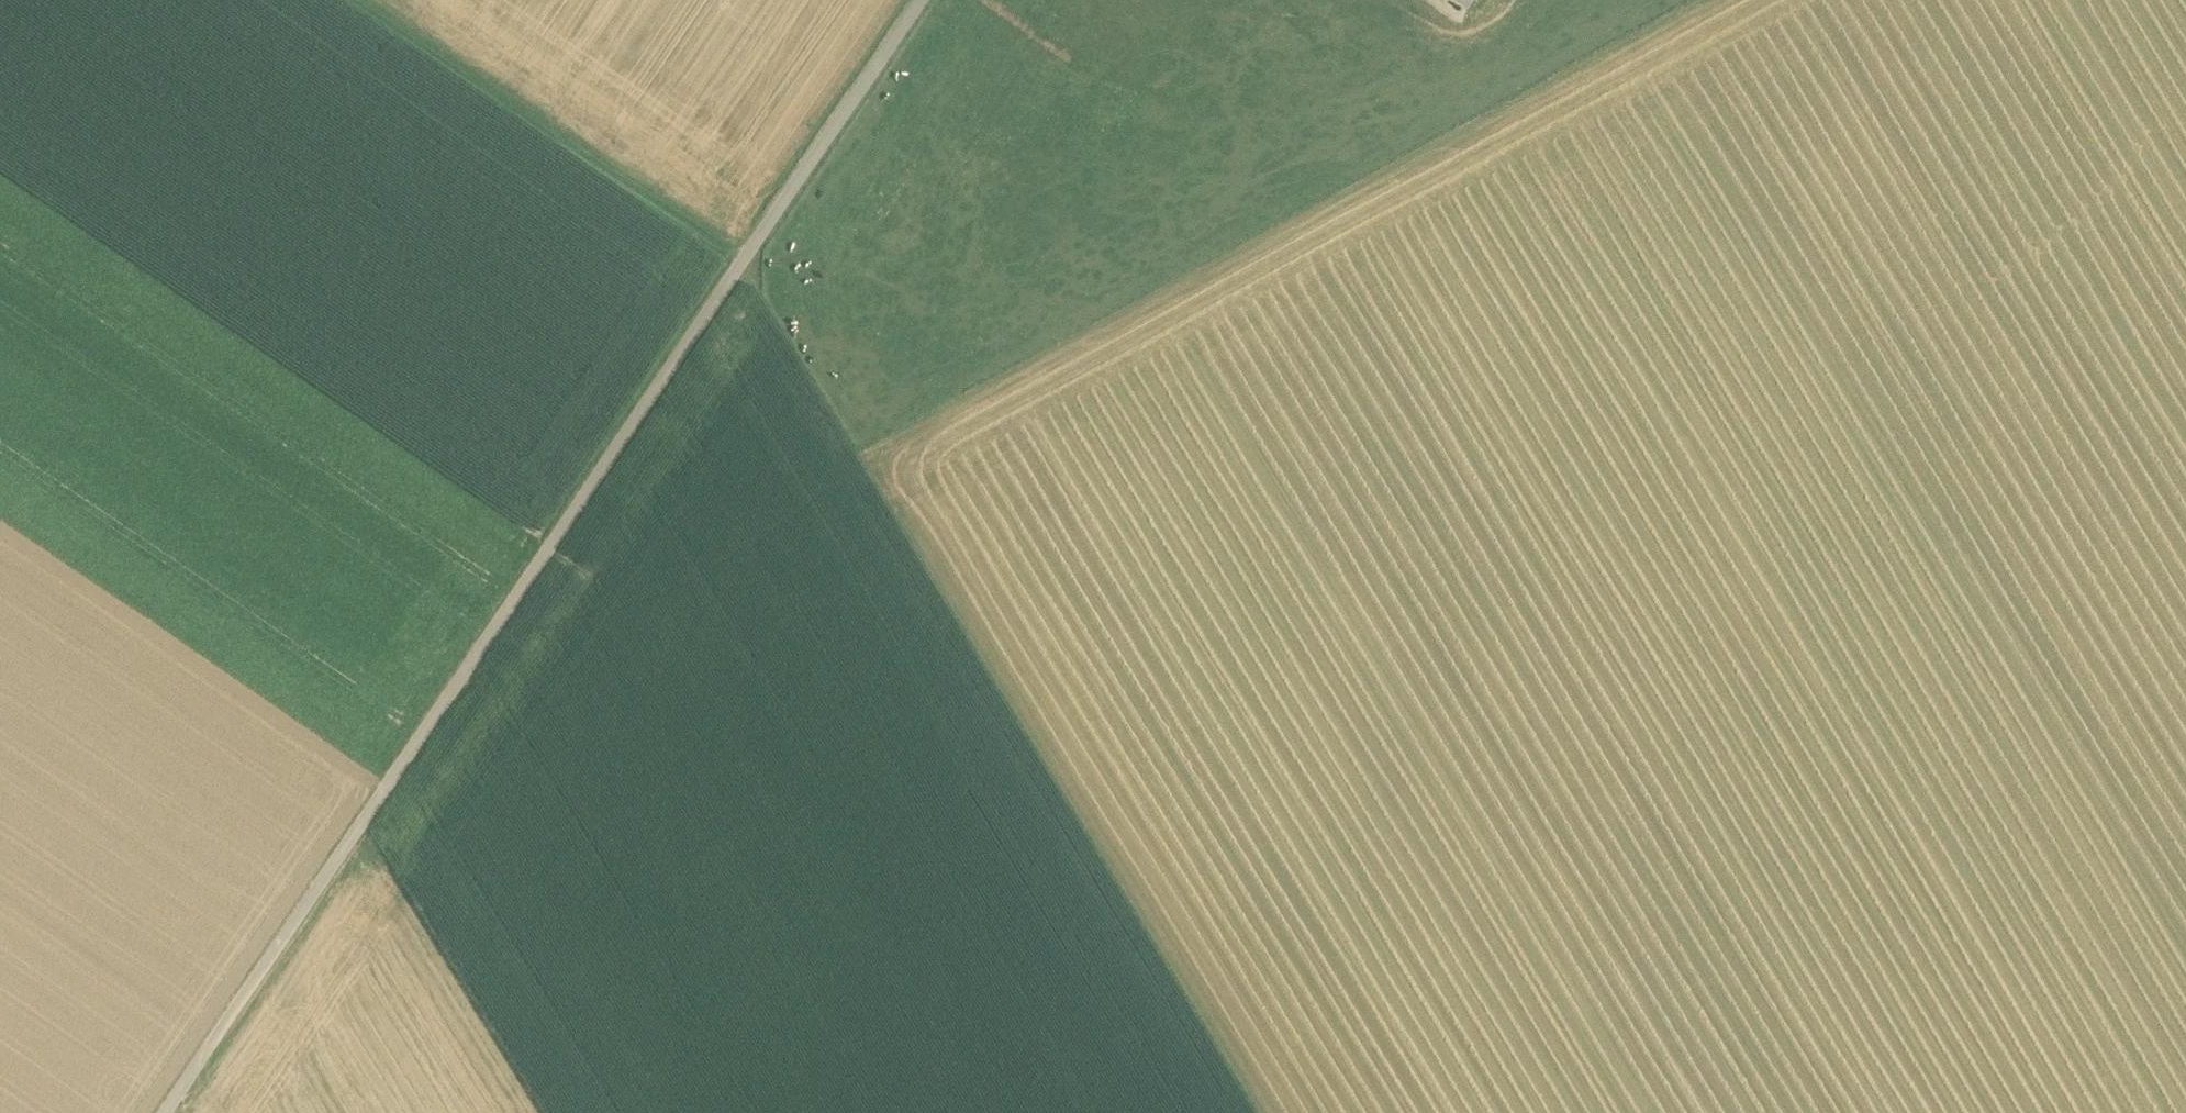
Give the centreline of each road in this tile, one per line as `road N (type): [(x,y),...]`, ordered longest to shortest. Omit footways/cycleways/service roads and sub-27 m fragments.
road 1 (track): [(921,0),(166,1112)]
road 2 (track): [(742,259),(365,0)]

